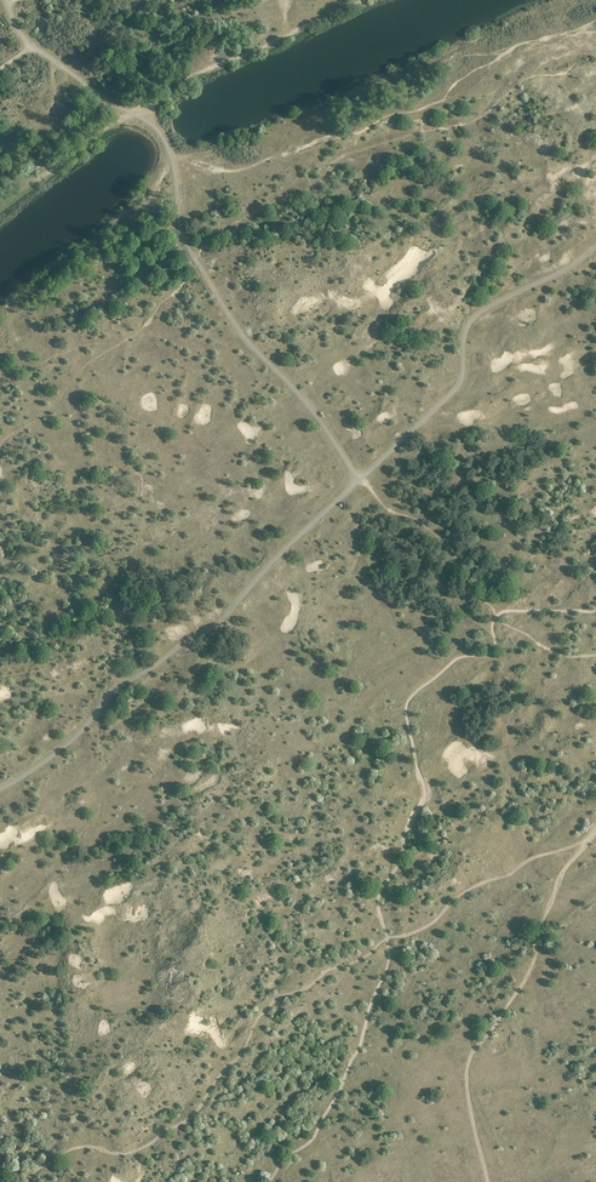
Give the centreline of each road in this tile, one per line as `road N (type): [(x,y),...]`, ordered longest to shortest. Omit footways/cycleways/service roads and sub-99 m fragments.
road 1 (track): [(0,788),(74,738),(117,688),(217,624),(451,394),(476,314),(595,247)]
road 2 (track): [(163,139),(187,245),(245,339),(302,397),(359,480)]
road 3 (track): [(159,132),(30,45),(4,0)]

